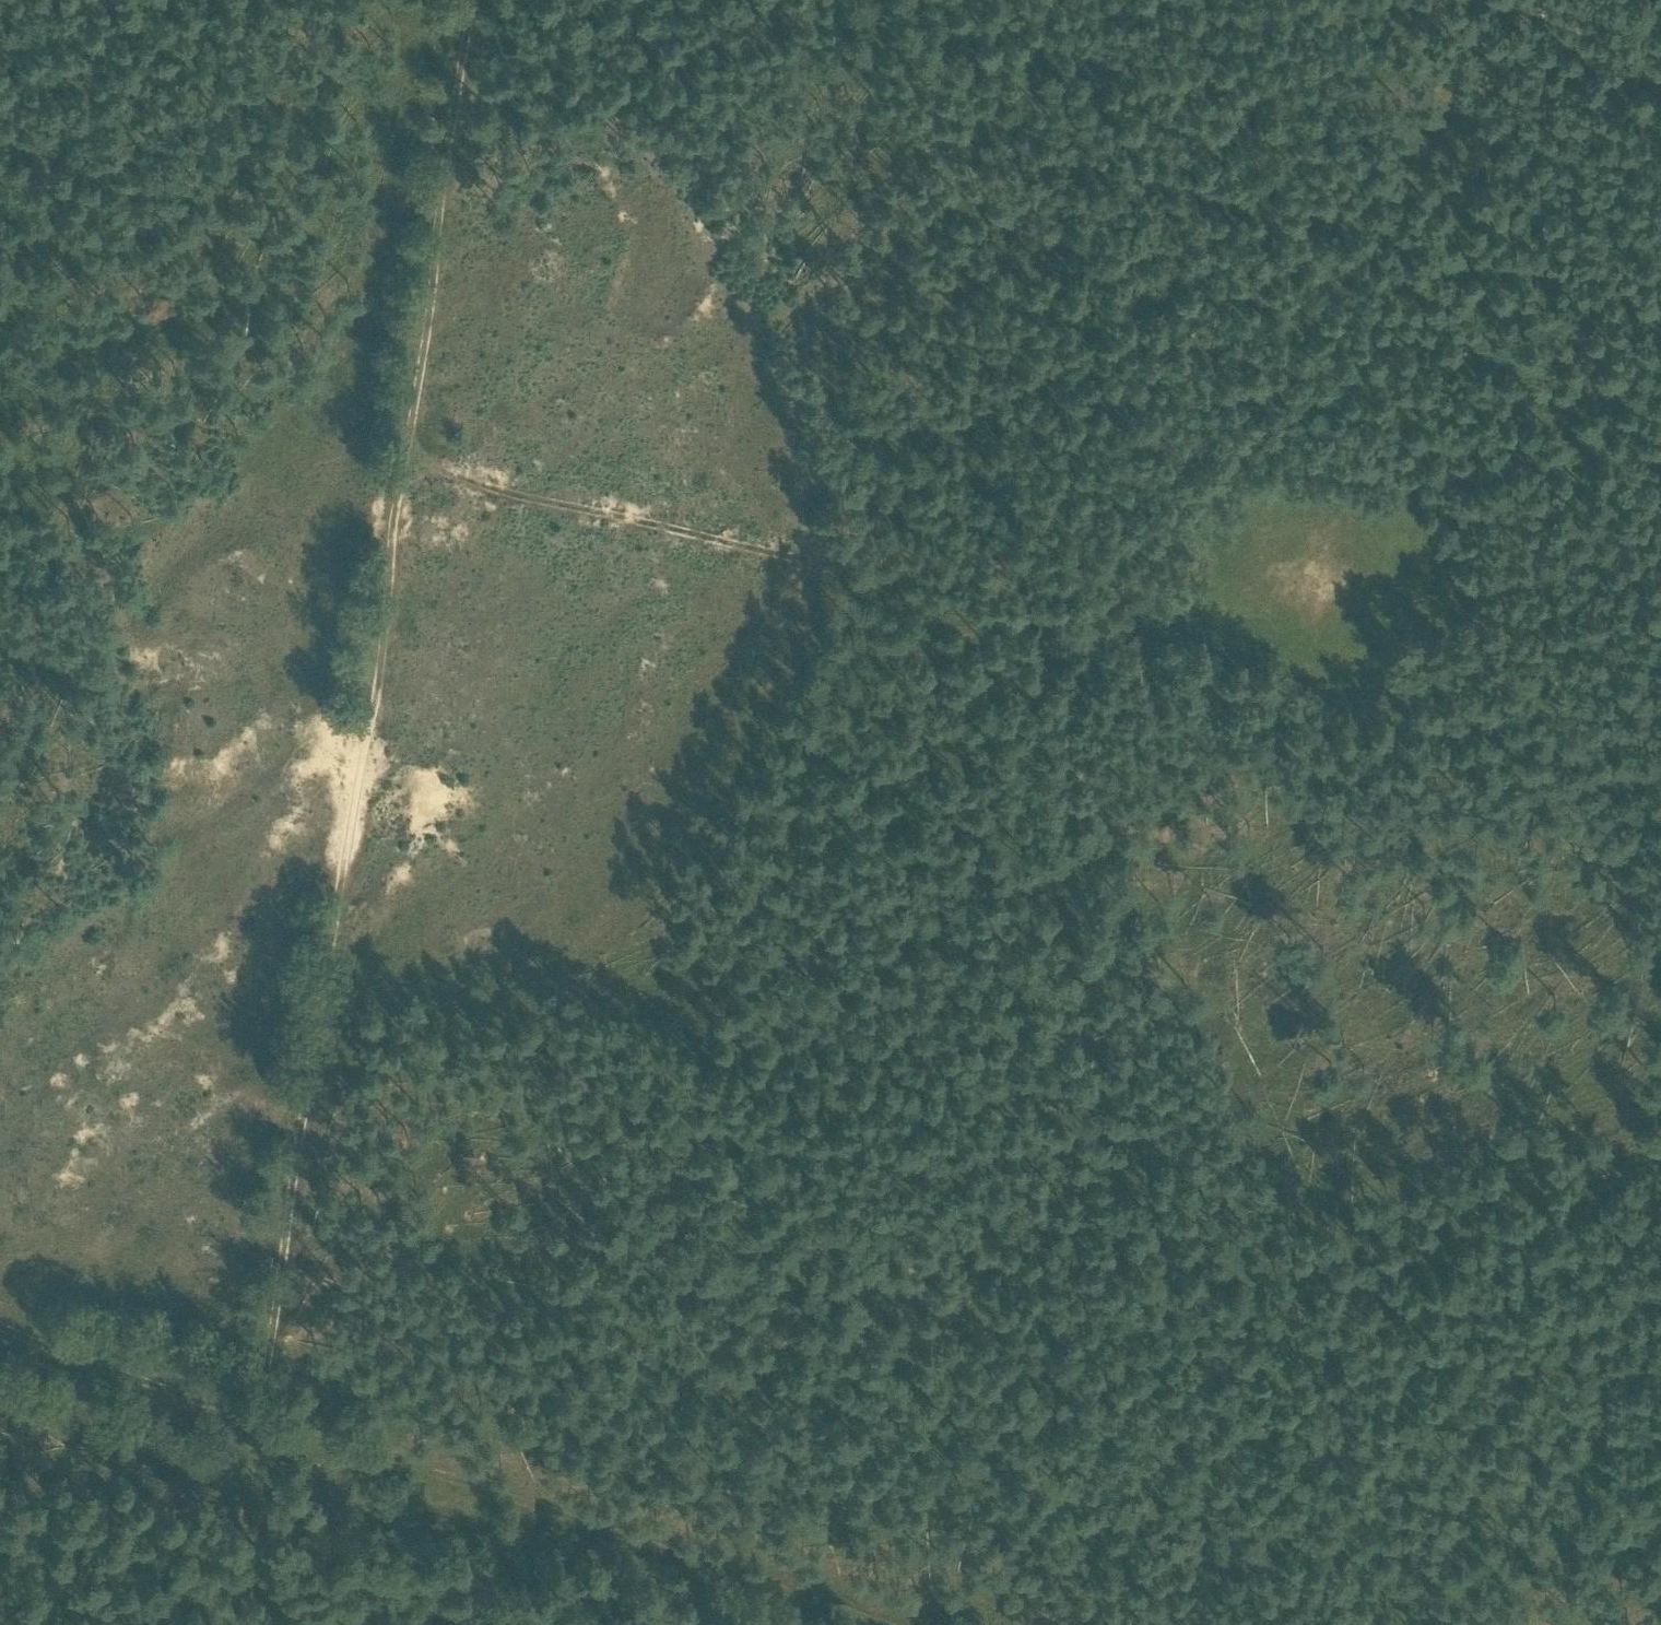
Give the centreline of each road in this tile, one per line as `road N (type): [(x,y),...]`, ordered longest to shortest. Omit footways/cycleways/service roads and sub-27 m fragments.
road 1 (track): [(254,1402),(478,0)]
road 2 (track): [(254,1402),(896,1624)]
road 3 (track): [(0,1323),(254,1402)]
road 4 (track): [(1660,65),(1500,0)]

